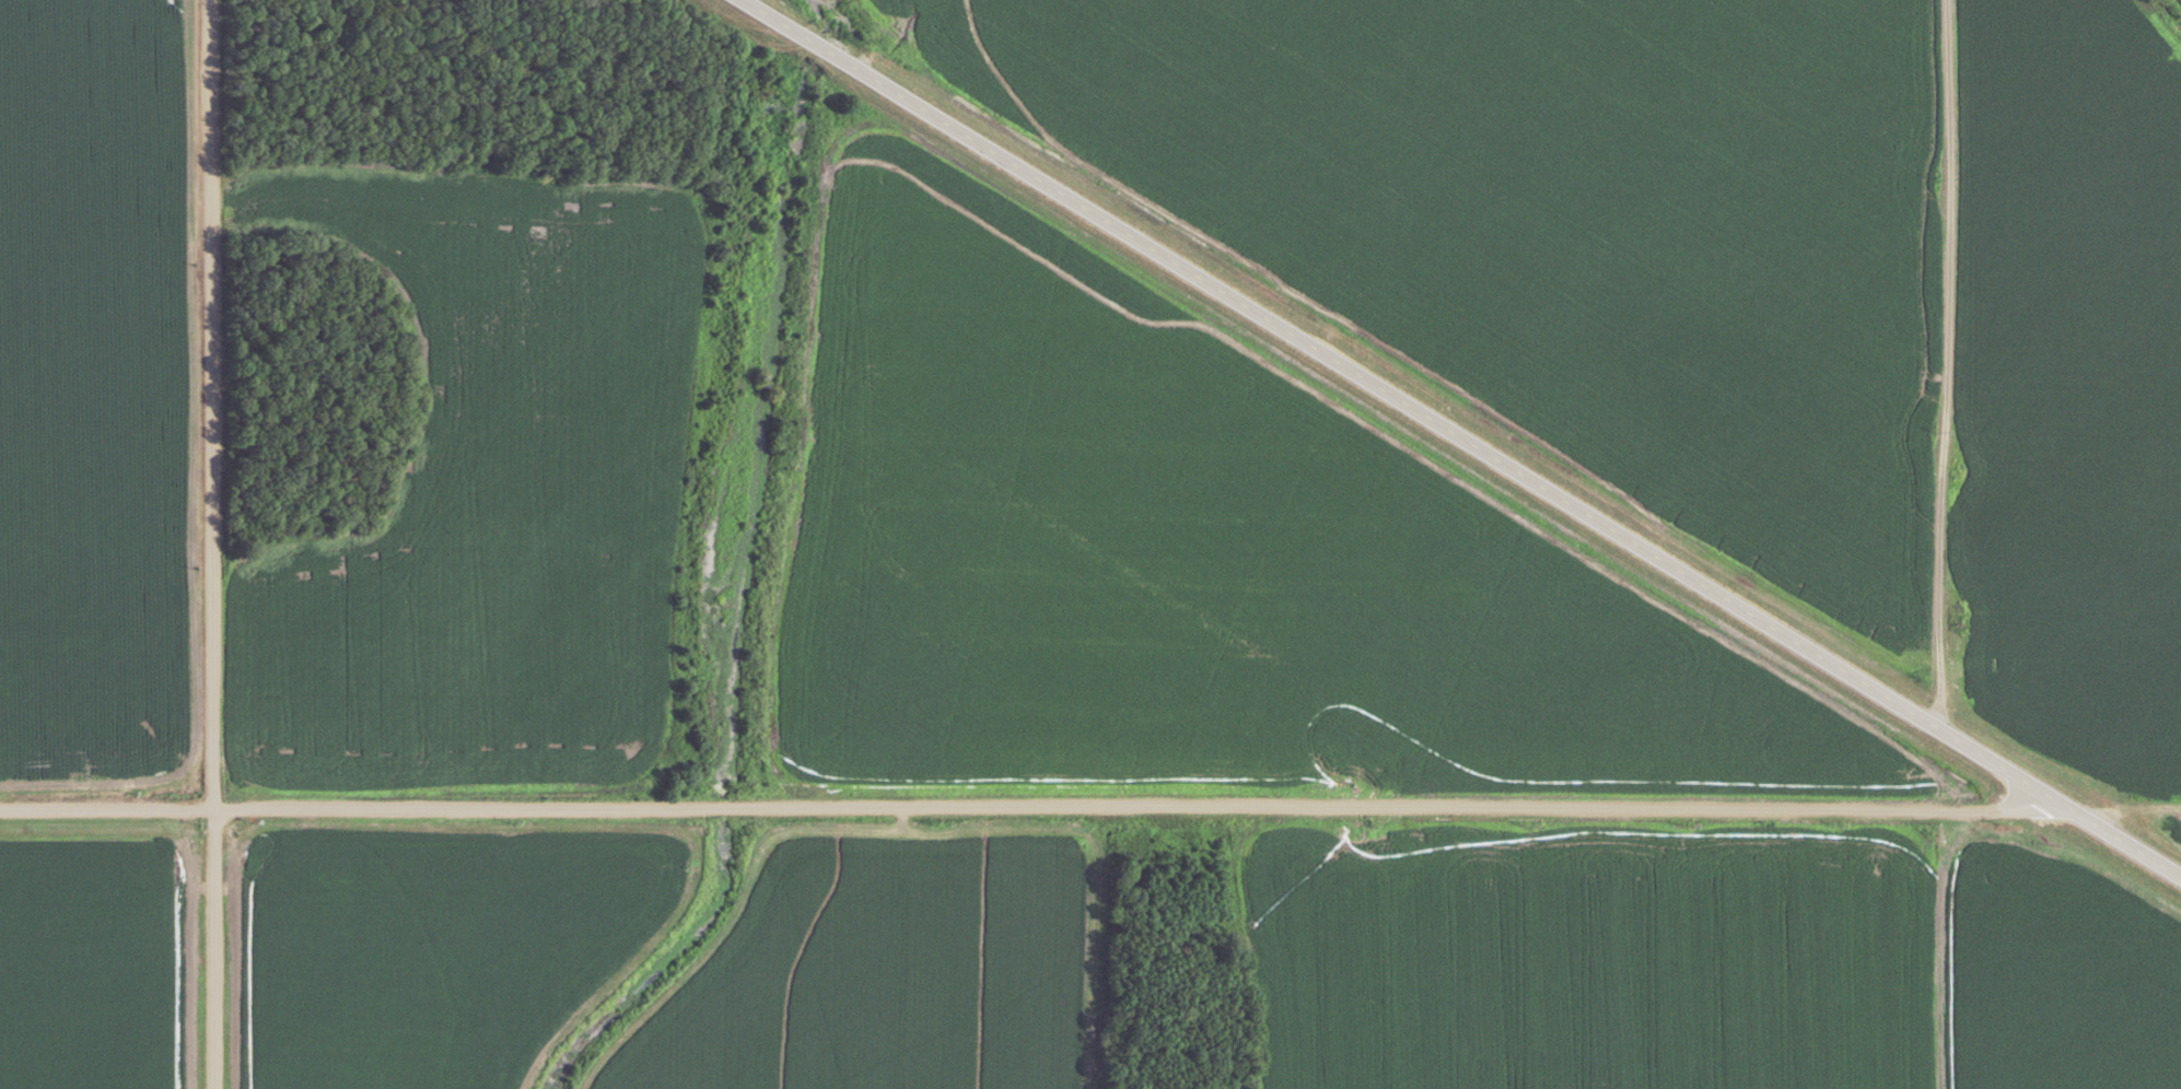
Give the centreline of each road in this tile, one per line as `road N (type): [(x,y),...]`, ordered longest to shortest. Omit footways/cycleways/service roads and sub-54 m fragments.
road 1 (residential): [(0,810),(1162,805),(2062,812)]
road 2 (primary): [(2180,882),(737,0)]
road 3 (residential): [(207,1088),(215,356),(209,0)]

